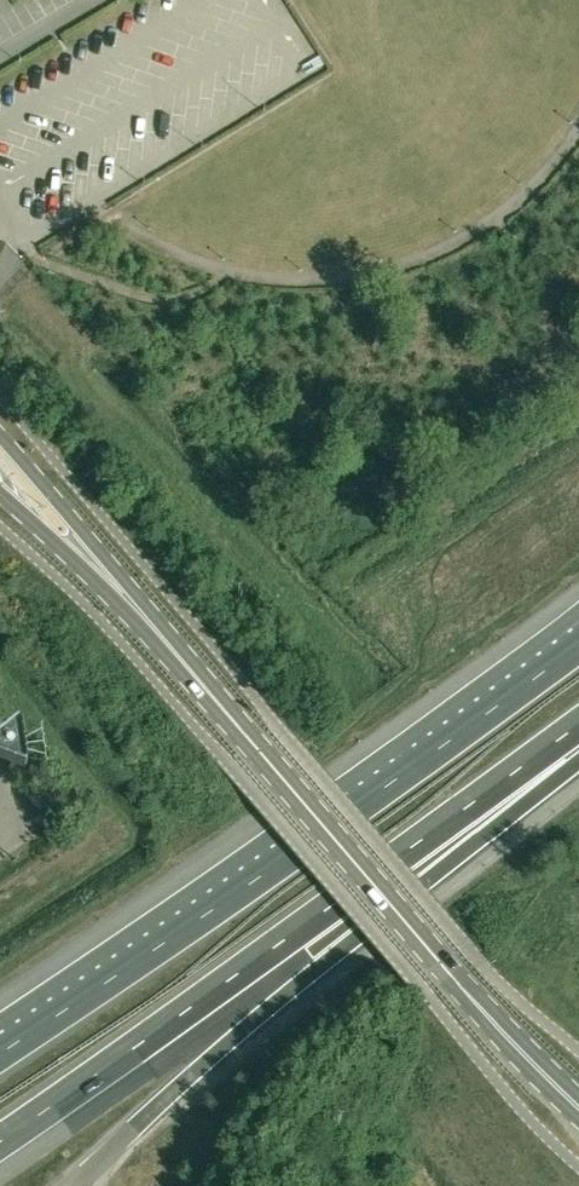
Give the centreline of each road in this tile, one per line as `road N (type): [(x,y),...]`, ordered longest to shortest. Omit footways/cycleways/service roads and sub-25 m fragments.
road 1 (motorway): [(0,1151),(578,727)]
road 2 (motorway): [(578,644),(0,1042)]
road 3 (secondary): [(578,1114),(145,618)]
road 4 (motorway): [(74,1185),(280,1000),(578,763)]
road 5 (secondary): [(145,618),(0,438)]
road 6 (secondary): [(0,495),(145,618)]

